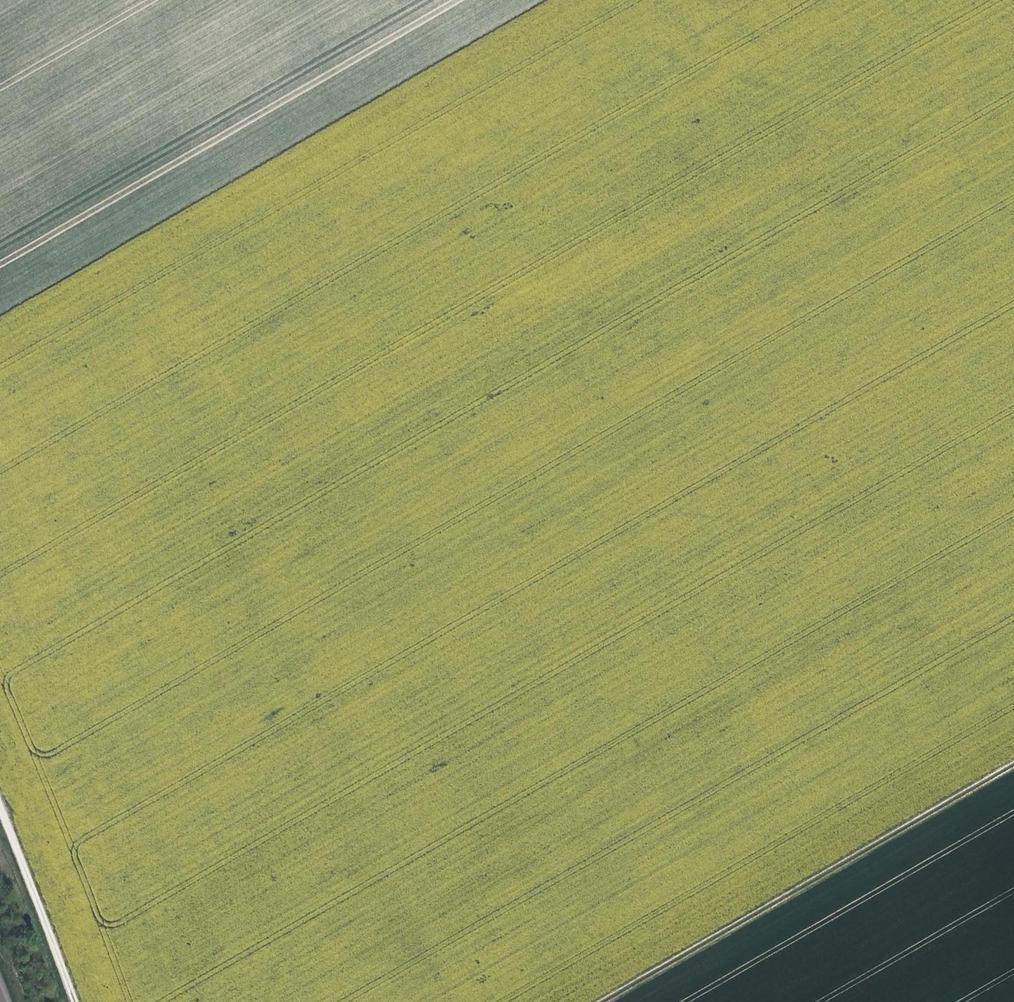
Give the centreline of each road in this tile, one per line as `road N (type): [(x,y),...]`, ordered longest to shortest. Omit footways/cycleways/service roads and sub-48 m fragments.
road 1 (track): [(1013,763),(595,1001)]
road 2 (track): [(81,1001),(0,807)]

